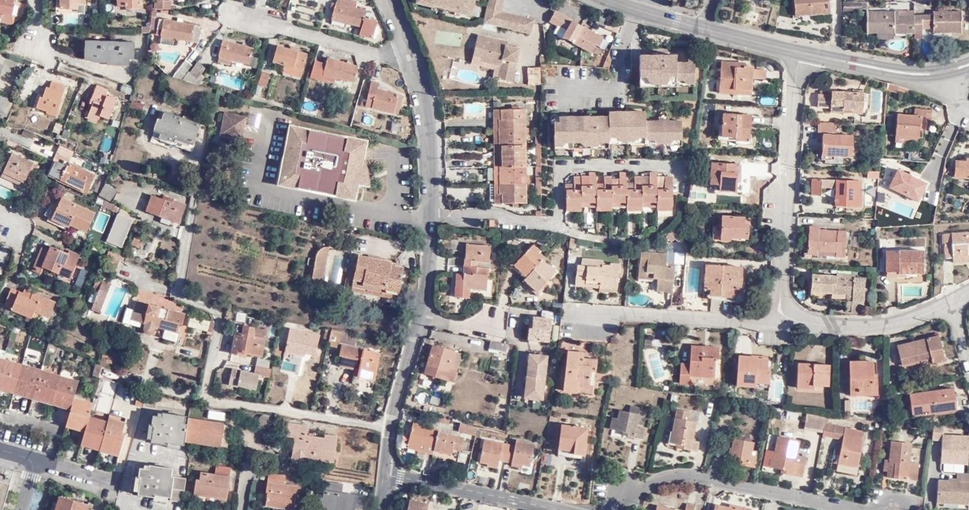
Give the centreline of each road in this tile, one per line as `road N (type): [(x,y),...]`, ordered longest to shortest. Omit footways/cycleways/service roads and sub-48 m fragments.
road 1 (residential): [(386,475),(430,221),(430,129),(392,0)]
road 2 (residential): [(780,317),(799,51)]
road 3 (residential): [(617,509),(671,474),(827,509)]
road 4 (residential): [(780,317),(567,319)]
road 5 (residential): [(948,299),(907,320),(849,328),(780,317)]
road 6 (tertiary): [(968,64),(905,73),(799,51)]
road 7 (residential): [(386,475),(554,509)]

